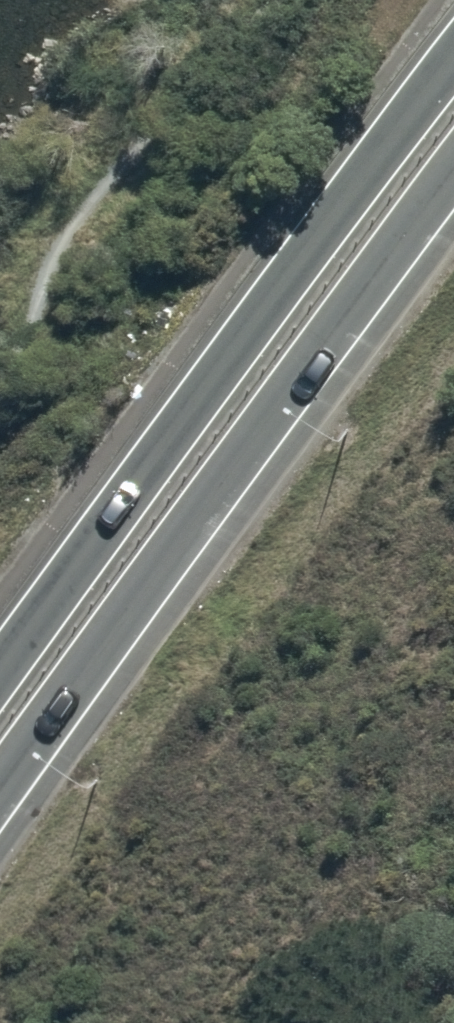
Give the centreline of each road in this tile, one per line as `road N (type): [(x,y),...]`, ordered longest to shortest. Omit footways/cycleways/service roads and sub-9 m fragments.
road 1 (secondary): [(453,171),(0,787)]
road 2 (secondary): [(0,669),(453,58)]

